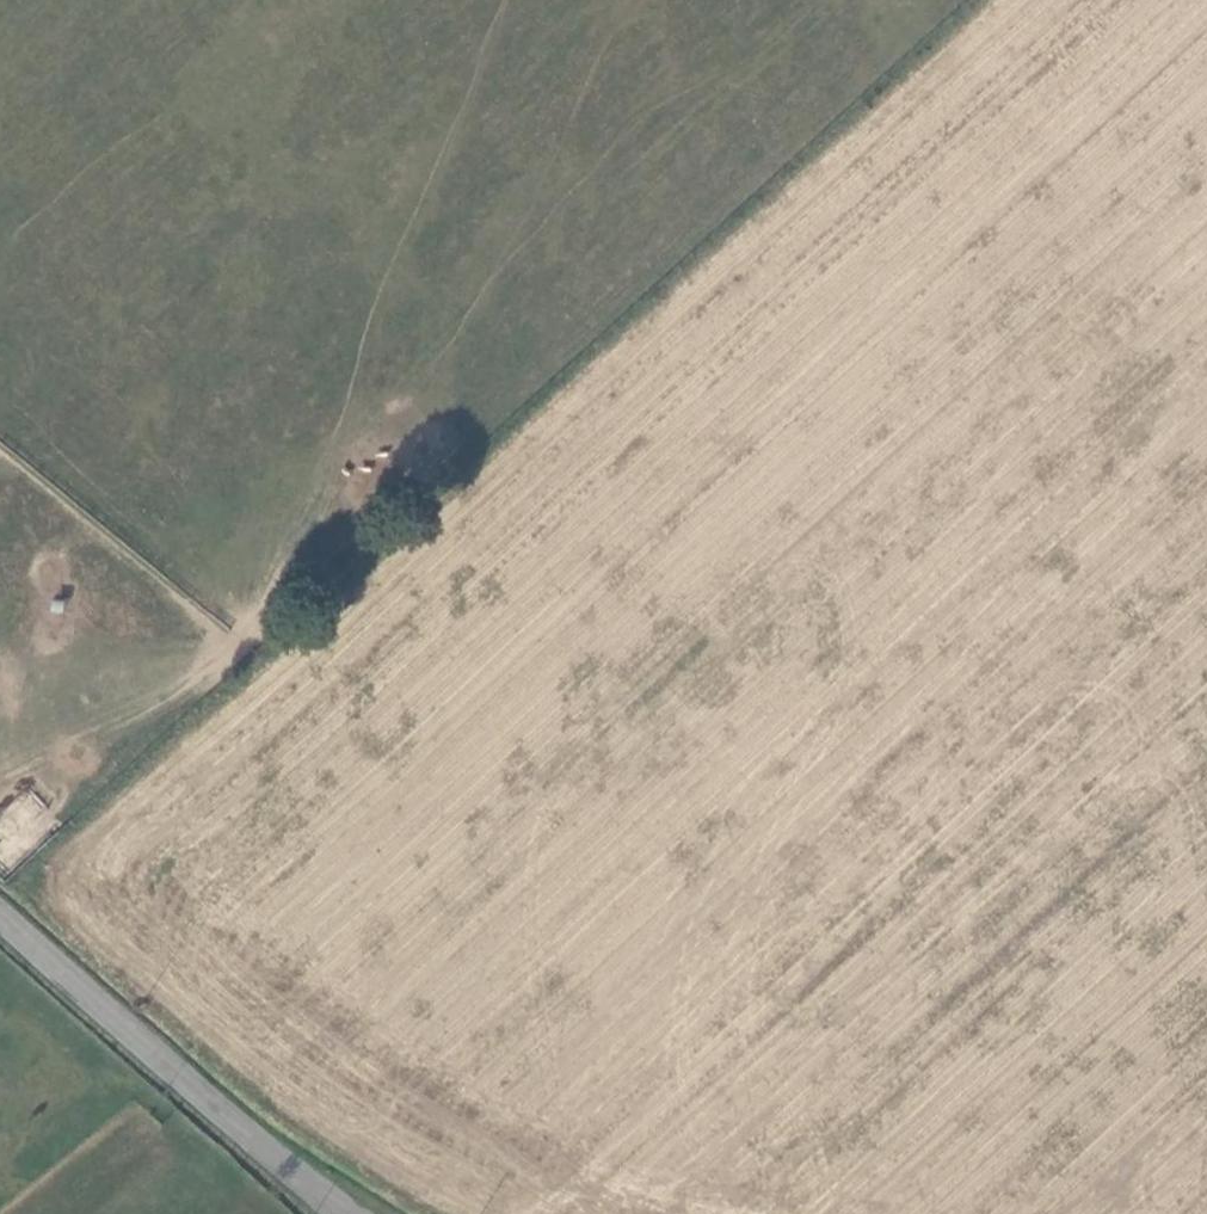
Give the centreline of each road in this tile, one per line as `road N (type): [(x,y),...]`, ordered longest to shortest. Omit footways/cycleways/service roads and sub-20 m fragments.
road 1 (unclassified): [(340,1213),(0,908)]

